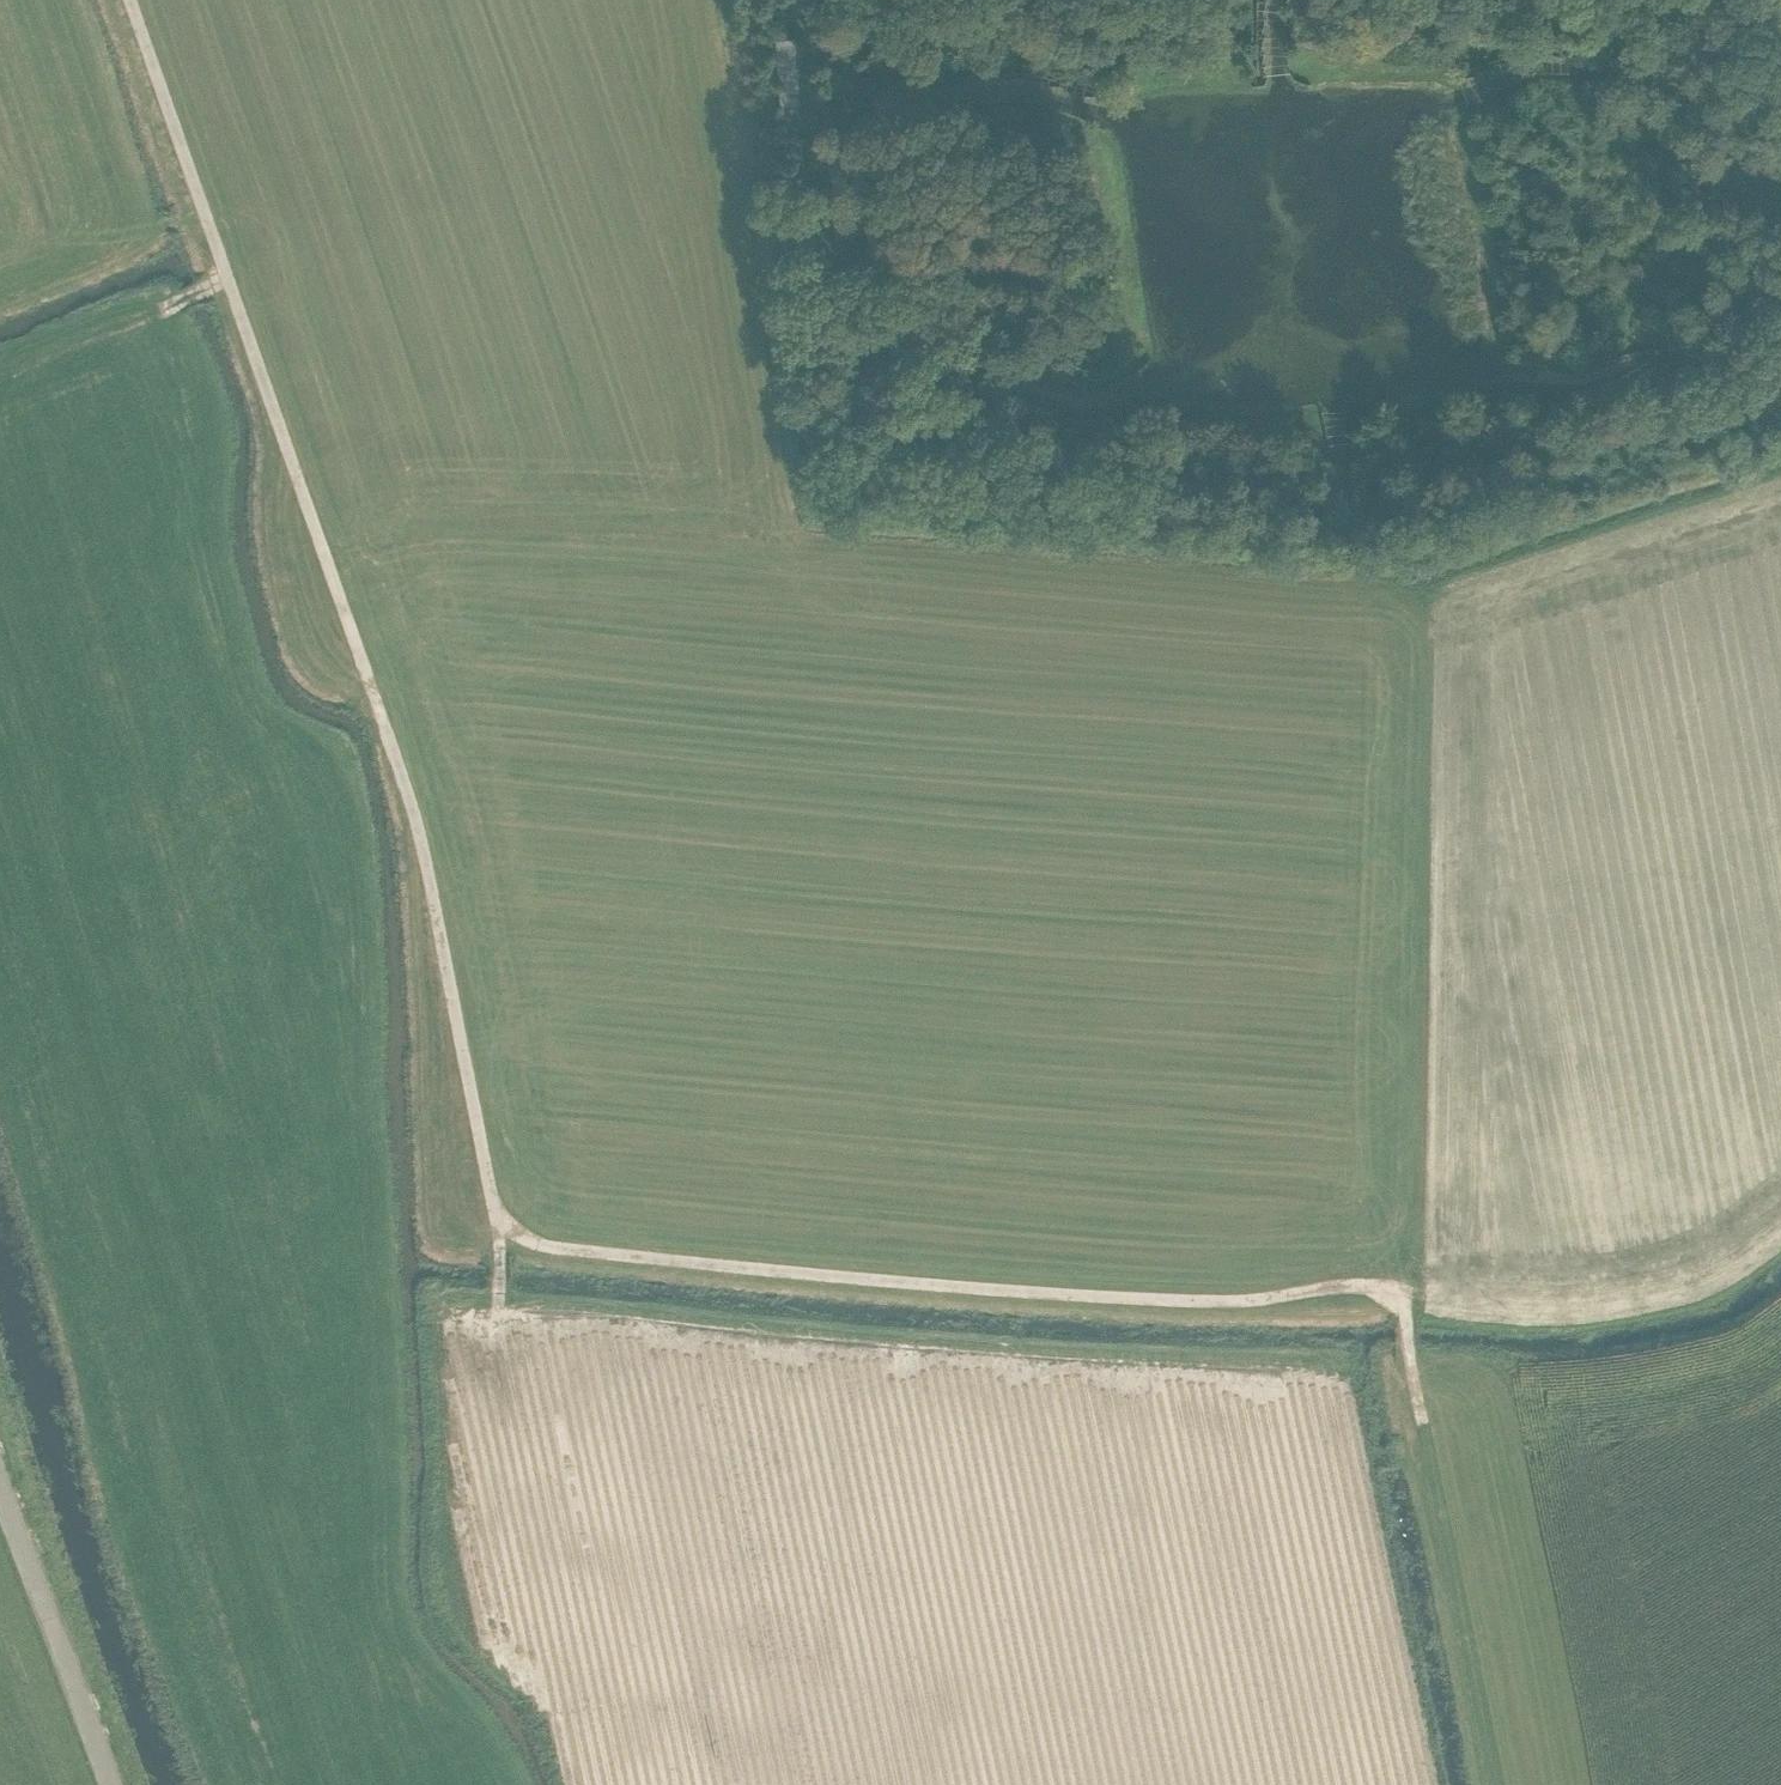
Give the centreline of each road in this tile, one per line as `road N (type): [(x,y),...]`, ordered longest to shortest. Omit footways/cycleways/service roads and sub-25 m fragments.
road 1 (tertiary): [(110,1784),(0,1489)]

